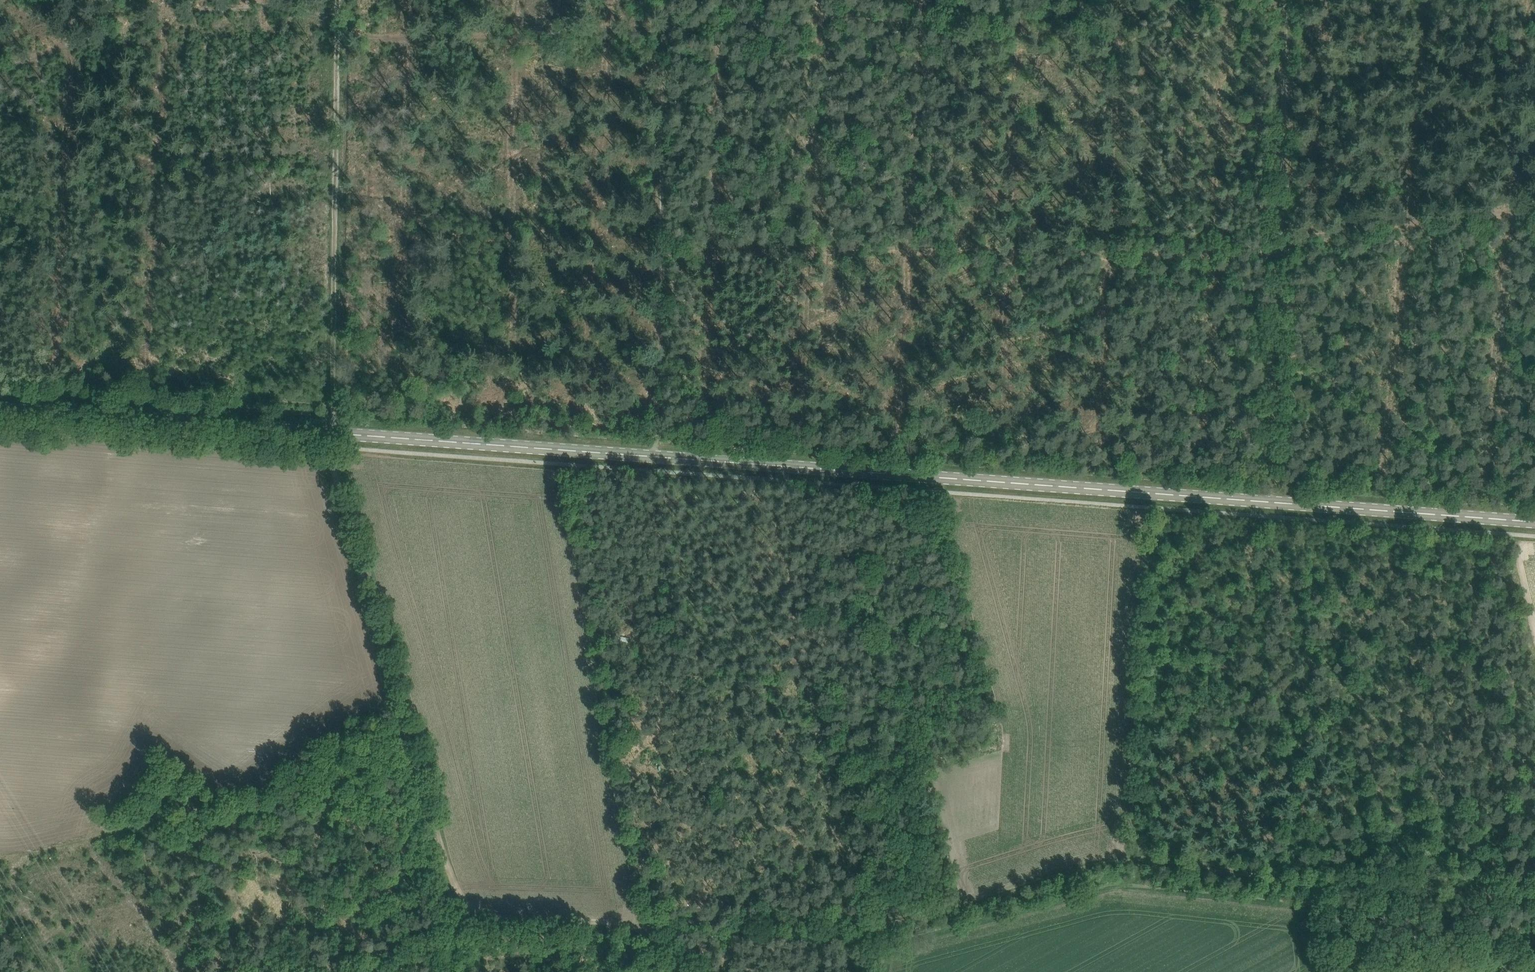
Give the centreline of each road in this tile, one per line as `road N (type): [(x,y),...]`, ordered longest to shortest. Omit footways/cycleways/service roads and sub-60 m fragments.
road 1 (secondary): [(0,408),(1534,522)]
road 2 (track): [(748,926),(899,927),(1139,856),(1363,887),(1534,900)]
road 3 (track): [(332,435),(393,697),(460,910),(655,928)]
road 4 (track): [(393,697),(240,807),(24,861),(15,886),(65,971)]
road 5 (track): [(659,31),(1173,0)]
road 6 (track): [(332,435),(335,24)]
road 7 (track): [(659,440),(659,31)]
road 8 (track): [(1268,485),(1277,226)]
road 9 (track): [(1534,195),(1277,226)]
road 10 (track): [(1277,226),(1281,0)]

